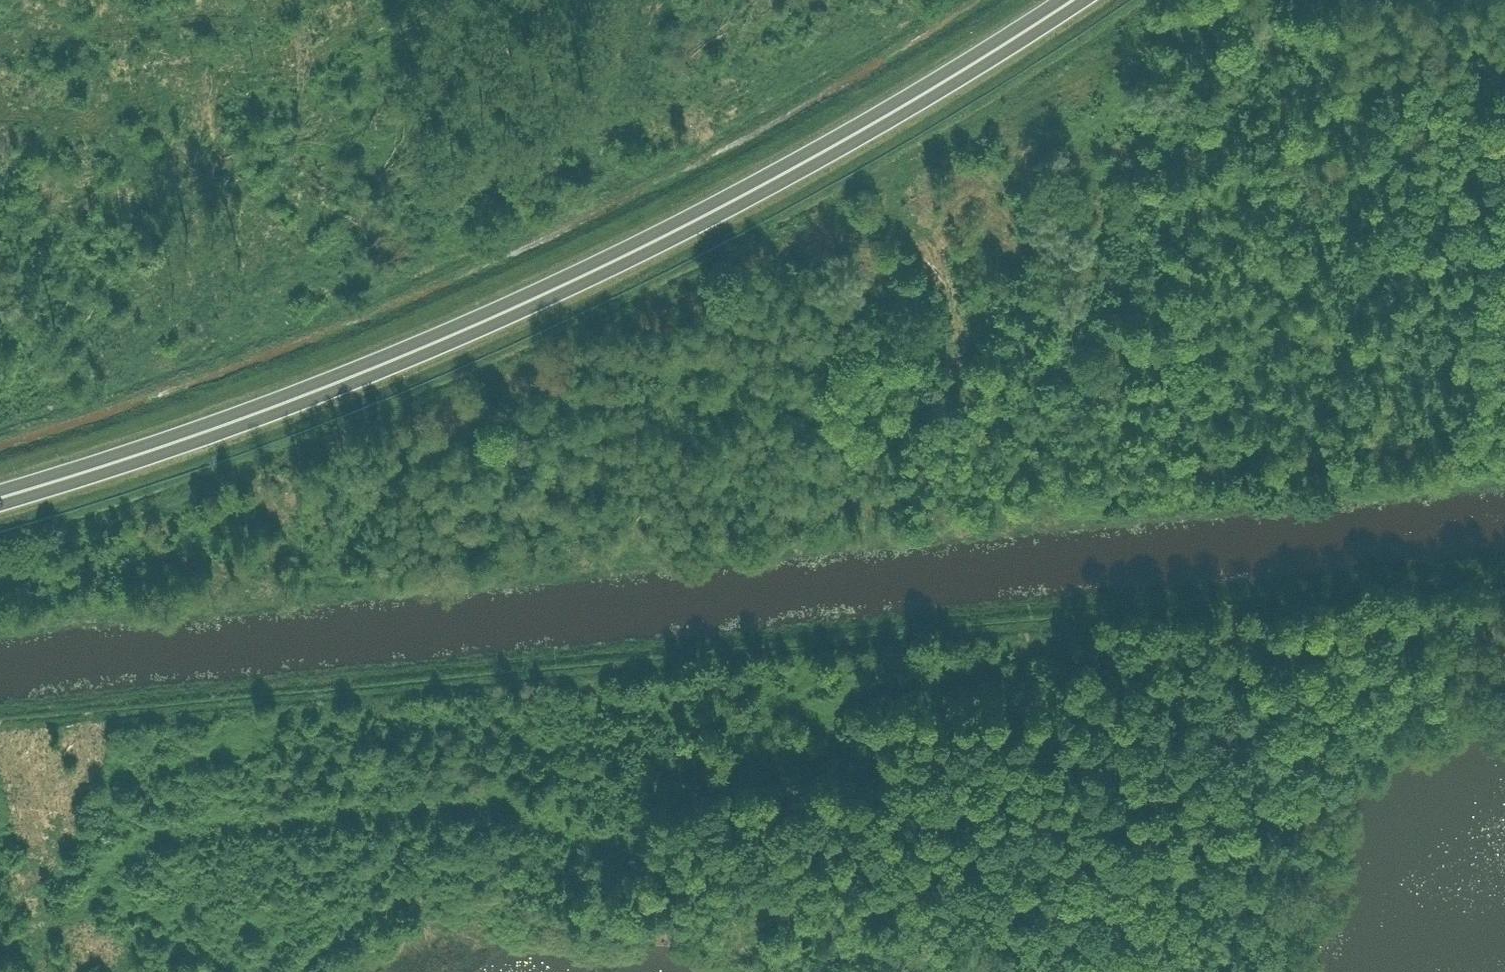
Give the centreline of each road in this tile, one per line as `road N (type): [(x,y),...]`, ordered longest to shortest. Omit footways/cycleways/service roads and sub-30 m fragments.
road 1 (trunk): [(0,497),(306,392),(625,256),(818,155),(1071,0)]

